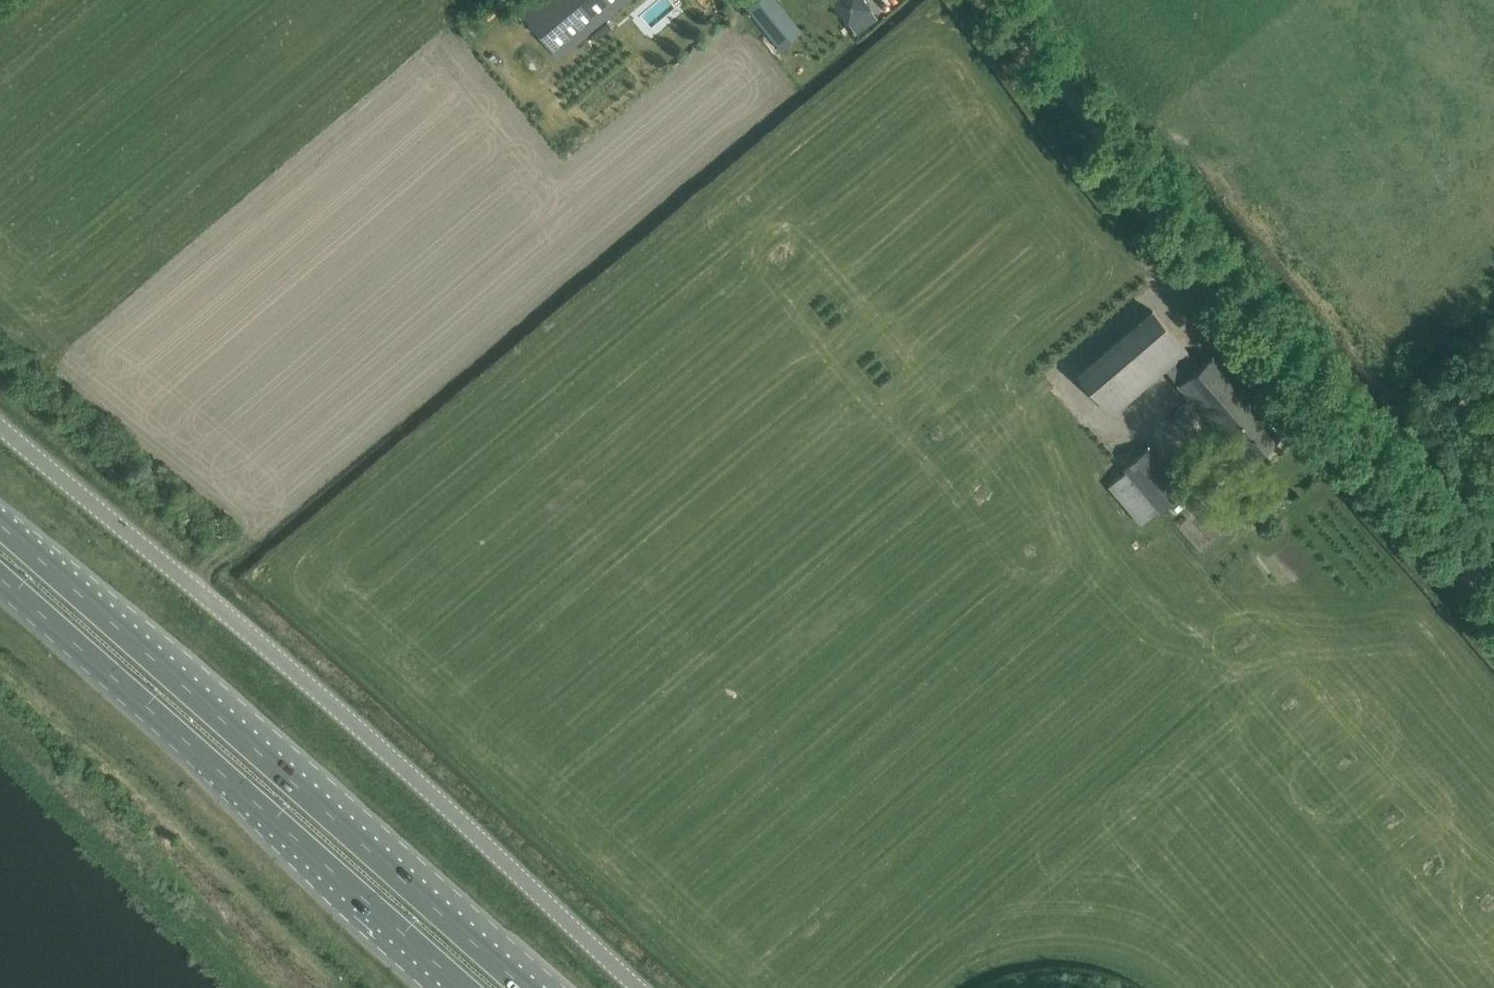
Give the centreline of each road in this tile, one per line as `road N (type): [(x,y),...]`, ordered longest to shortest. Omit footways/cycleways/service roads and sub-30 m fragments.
road 1 (unclassified): [(641,987),(374,741),(0,422)]
road 2 (unclassified): [(1493,598),(1123,165),(1002,0)]
road 3 (trunk): [(533,987),(0,528)]
road 4 (trunk): [(0,581),(461,987)]

